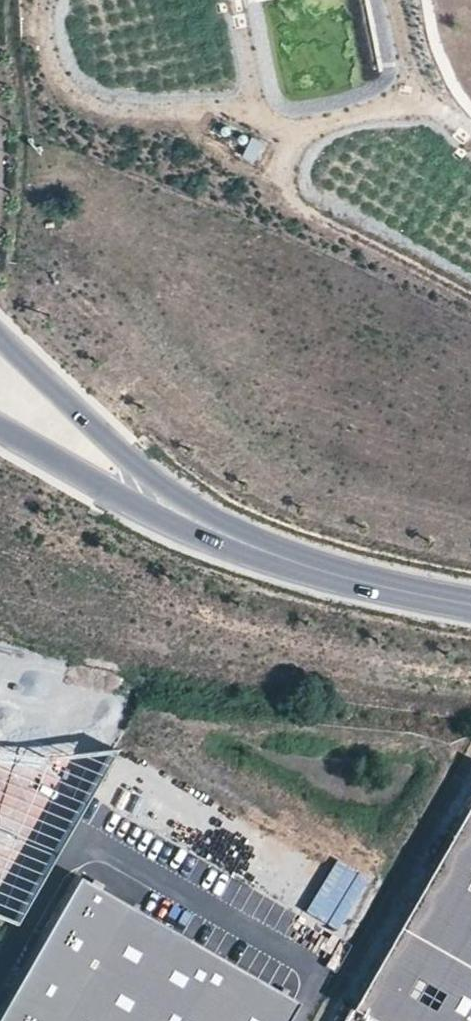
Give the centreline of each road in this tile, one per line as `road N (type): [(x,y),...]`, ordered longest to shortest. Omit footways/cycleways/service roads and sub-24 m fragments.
road 1 (tertiary): [(470,604),(332,579),(147,495)]
road 2 (tertiary): [(147,495),(0,323)]
road 3 (tertiary): [(0,436),(147,495)]

